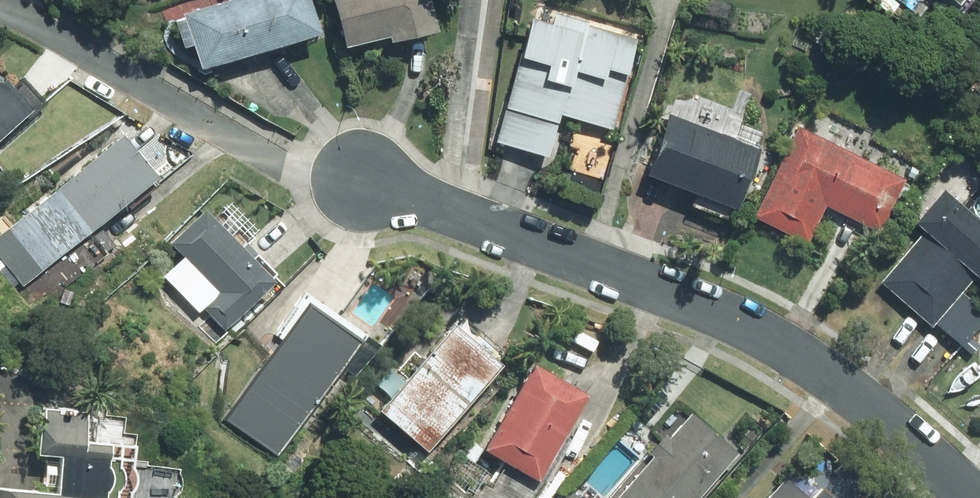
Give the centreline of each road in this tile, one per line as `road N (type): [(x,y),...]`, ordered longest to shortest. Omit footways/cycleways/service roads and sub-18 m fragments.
road 1 (residential): [(348,170),(752,326),(864,397),(976,497)]

